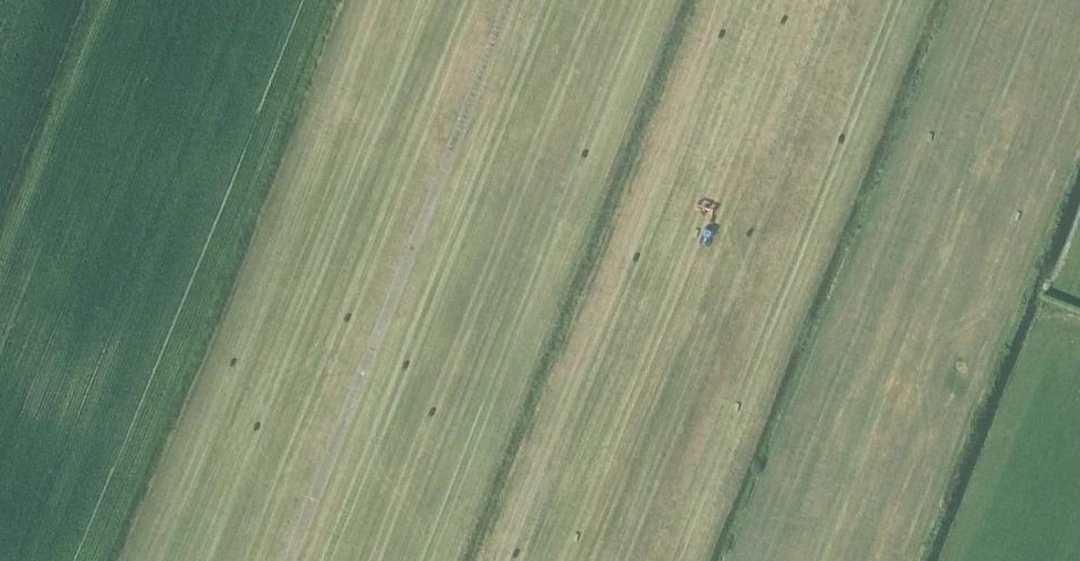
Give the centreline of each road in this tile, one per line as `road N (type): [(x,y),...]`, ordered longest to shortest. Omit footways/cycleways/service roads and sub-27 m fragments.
road 1 (track): [(287,560),(508,0)]

